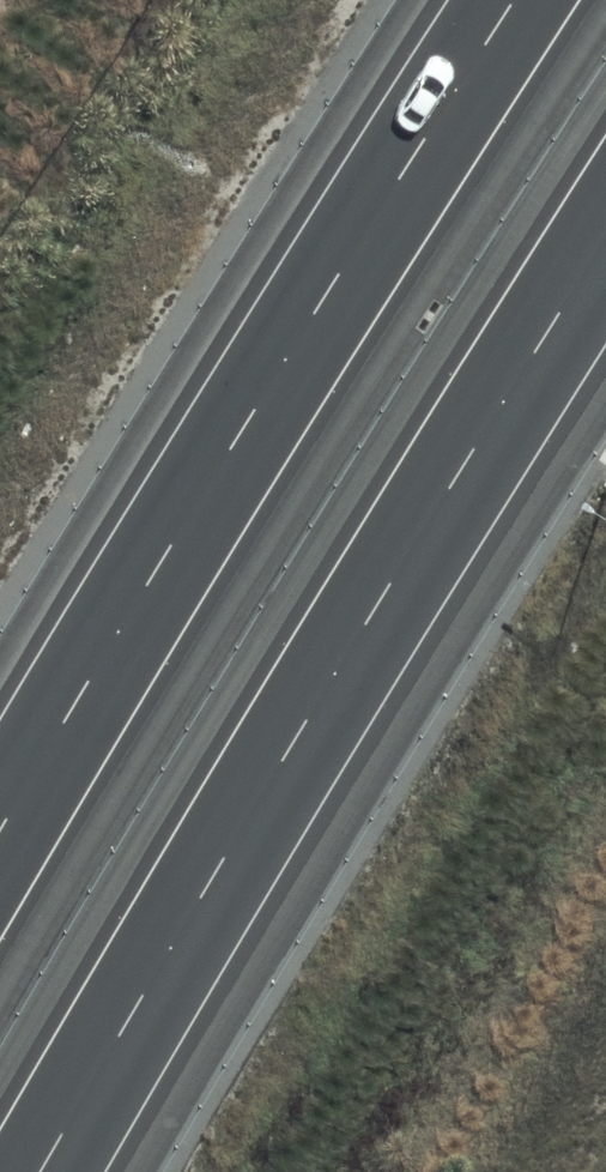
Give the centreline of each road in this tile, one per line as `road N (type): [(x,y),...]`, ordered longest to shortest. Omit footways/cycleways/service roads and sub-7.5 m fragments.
road 1 (motorway): [(605,239),(311,712),(40,1171)]
road 2 (motorway): [(0,830),(512,0)]

